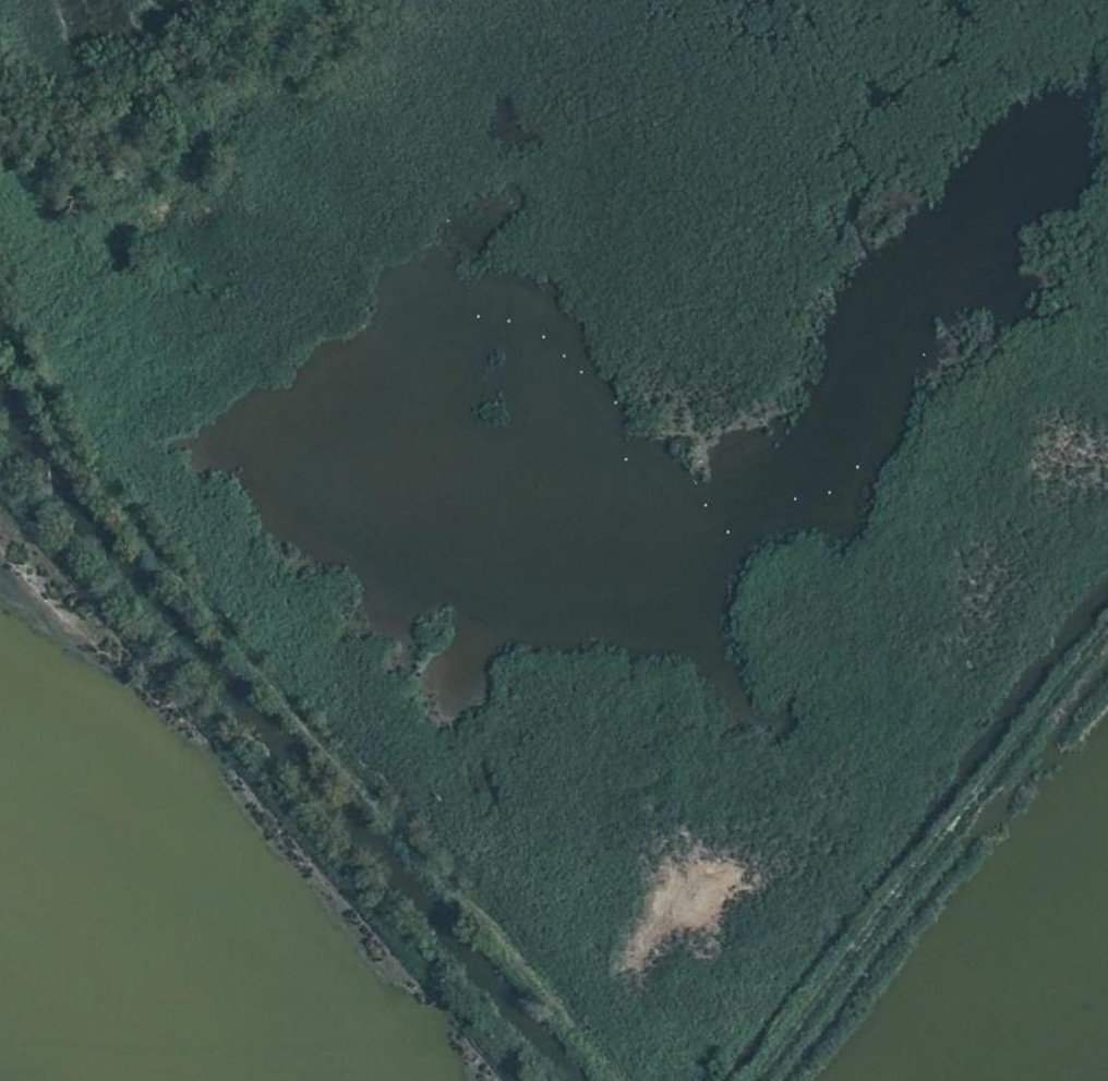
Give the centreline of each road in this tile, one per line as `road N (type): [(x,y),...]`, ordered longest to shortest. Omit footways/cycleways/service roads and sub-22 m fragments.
road 1 (track): [(751,1080),(1107,627)]

